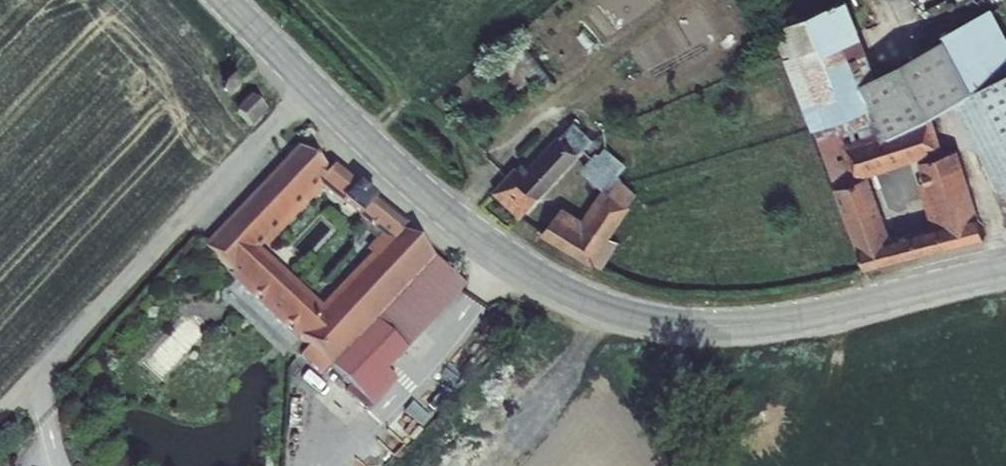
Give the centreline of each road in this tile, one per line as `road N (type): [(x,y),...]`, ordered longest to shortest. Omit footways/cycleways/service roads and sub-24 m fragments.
road 1 (secondary): [(225,0),(459,220),(538,274),(617,310),(690,325),(747,325),(1005,271)]
road 2 (track): [(0,421),(315,90)]

